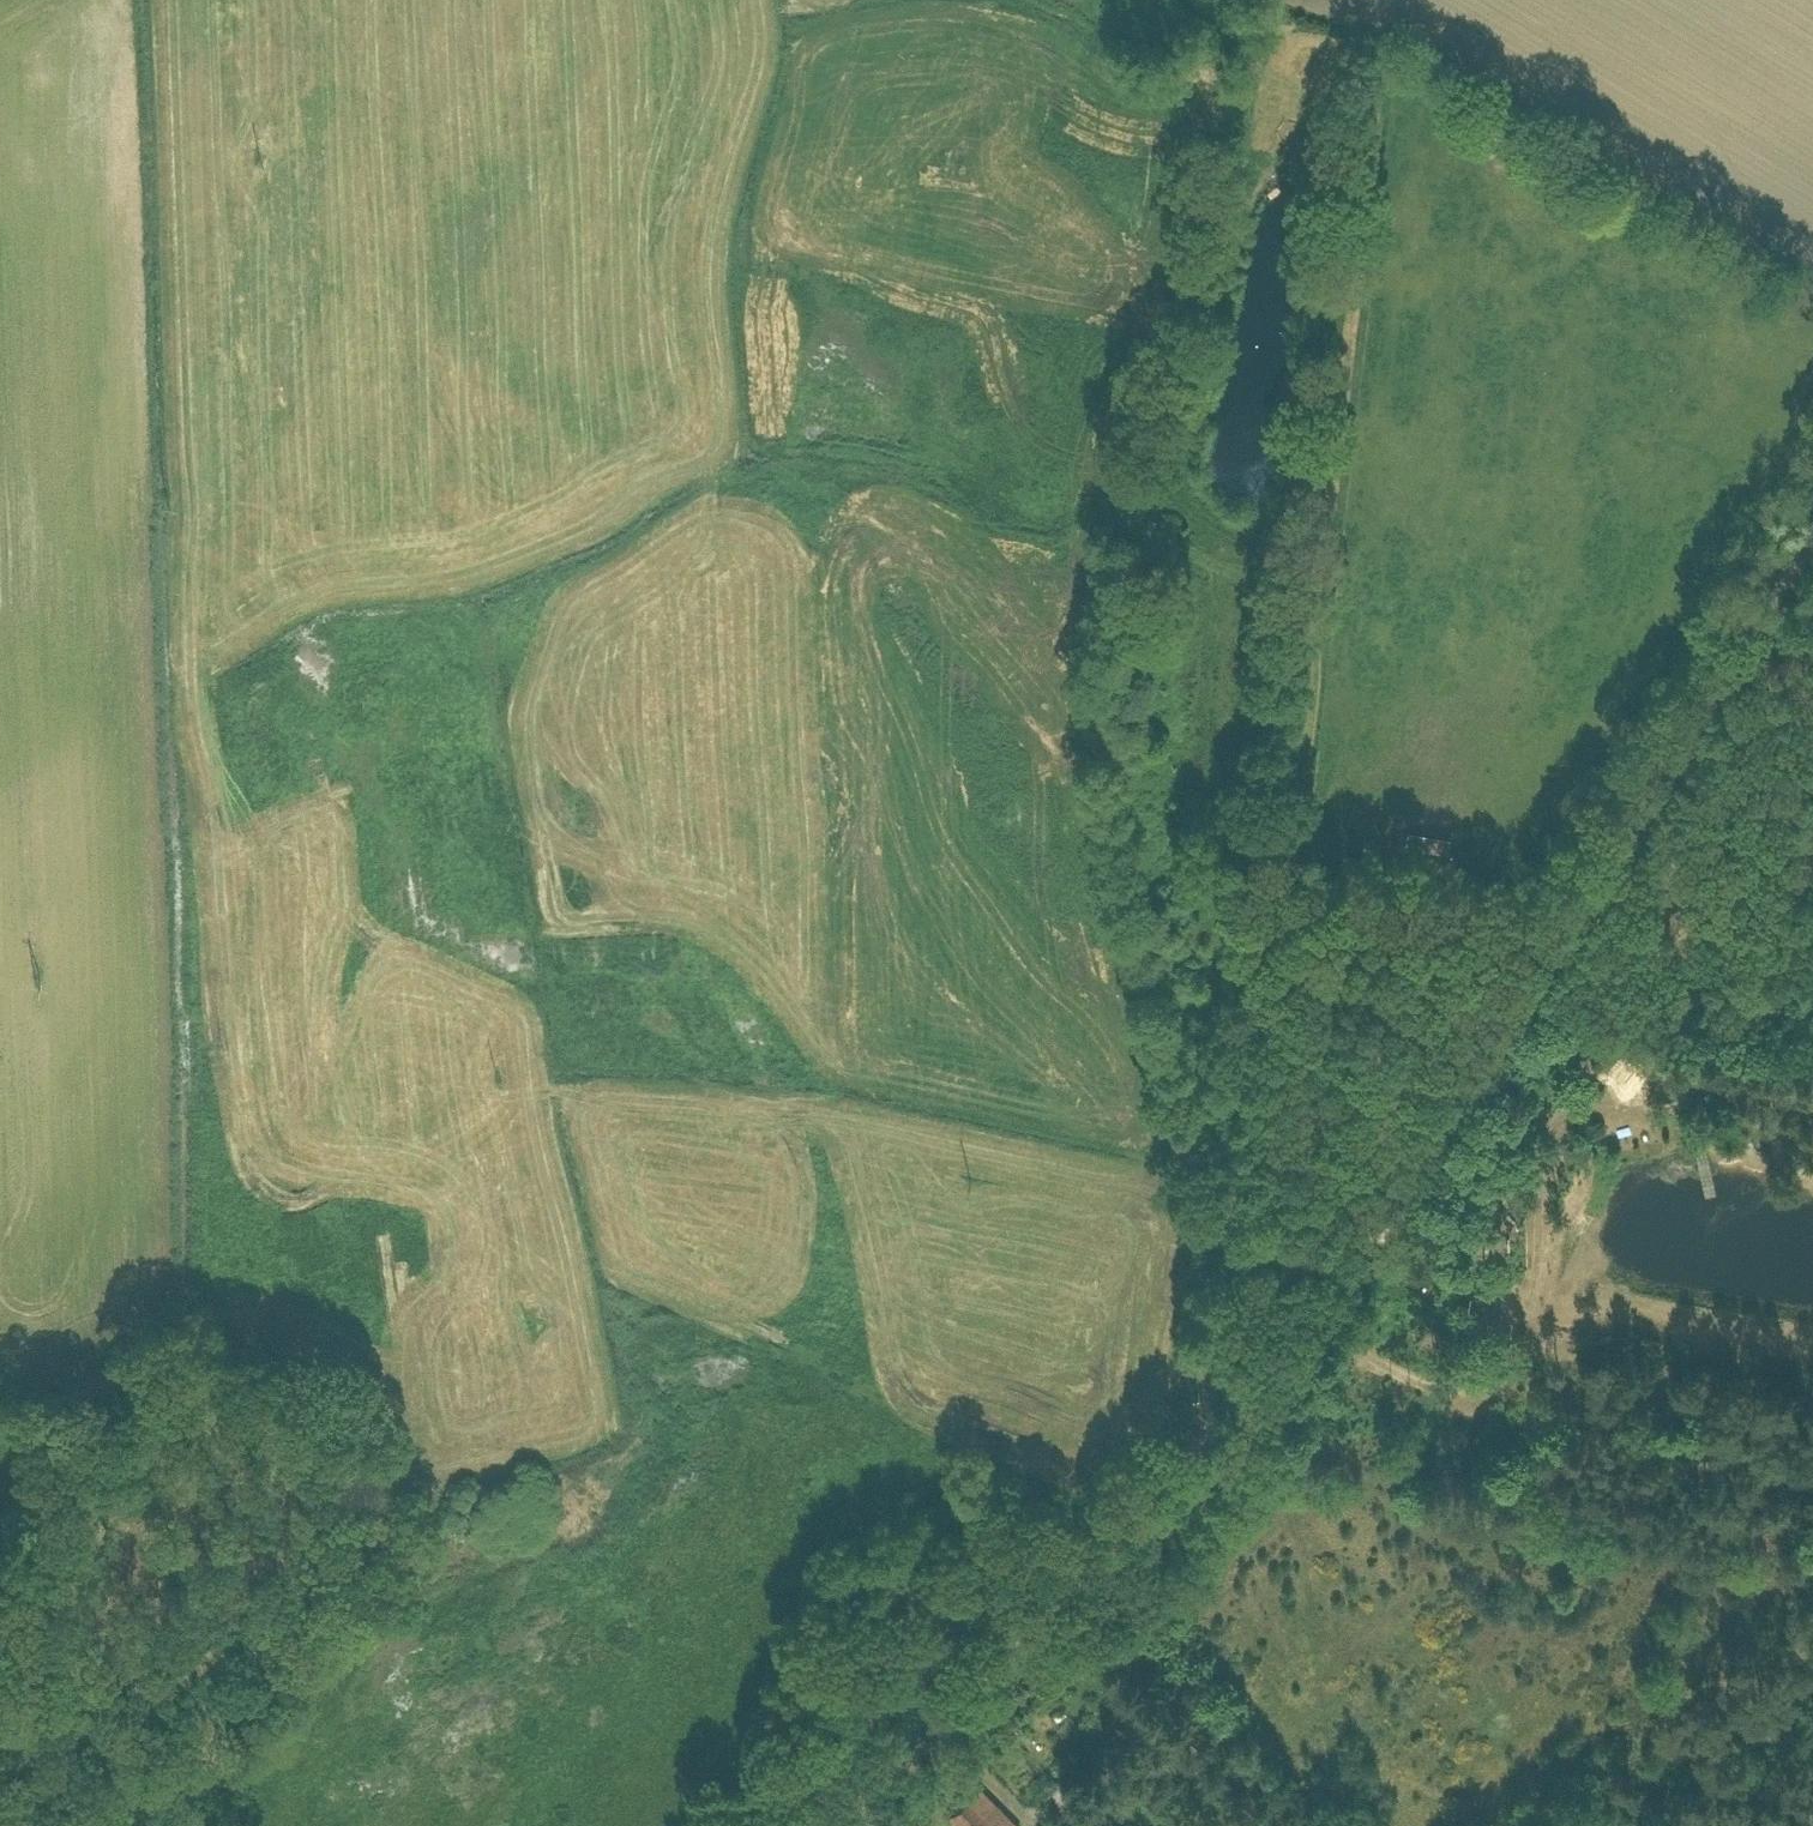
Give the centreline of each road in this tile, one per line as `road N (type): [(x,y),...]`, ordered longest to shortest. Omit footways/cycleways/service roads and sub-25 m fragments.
road 1 (track): [(825,1825),(1220,1473),(1812,539)]
road 2 (track): [(43,1825),(42,1813),(315,1587),(347,1520),(212,1426),(152,1415),(97,1426),(56,1481),(40,1584)]
road 3 (track): [(40,1584),(42,1813)]

